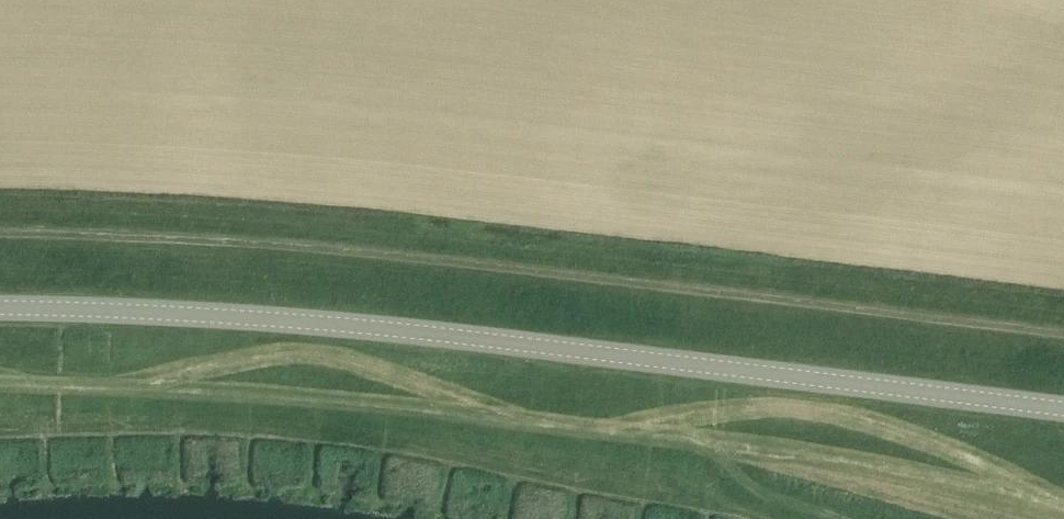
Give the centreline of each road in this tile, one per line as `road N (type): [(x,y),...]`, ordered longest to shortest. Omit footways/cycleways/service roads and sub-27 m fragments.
road 1 (track): [(1063,333),(158,235),(0,236)]
road 2 (tertiary): [(1063,408),(354,325),(0,308)]
road 3 (track): [(323,408),(189,391),(0,382)]

